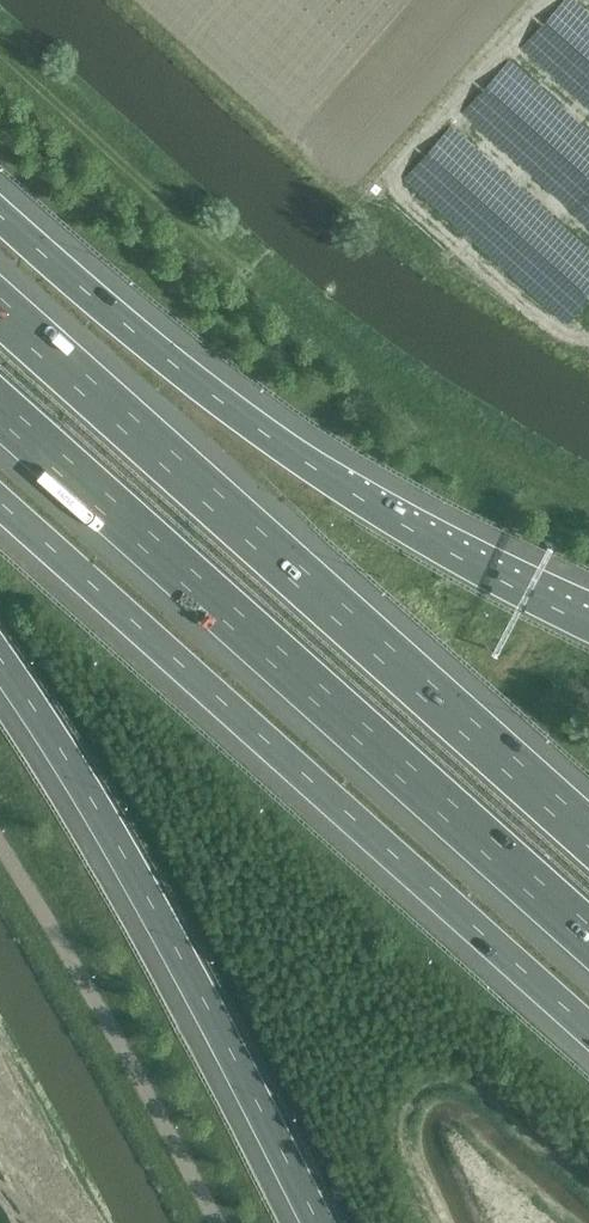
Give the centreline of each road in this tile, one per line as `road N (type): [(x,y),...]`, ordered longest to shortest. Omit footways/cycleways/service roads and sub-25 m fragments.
road 1 (motorway): [(0,506),(588,1035)]
road 2 (motorway): [(588,837),(0,309)]
road 3 (motorway): [(0,408),(588,935)]
road 4 (motorway): [(588,626),(413,531),(269,437),(205,392),(0,213)]
road 5 (motorway): [(0,663),(118,842),(319,1222)]

